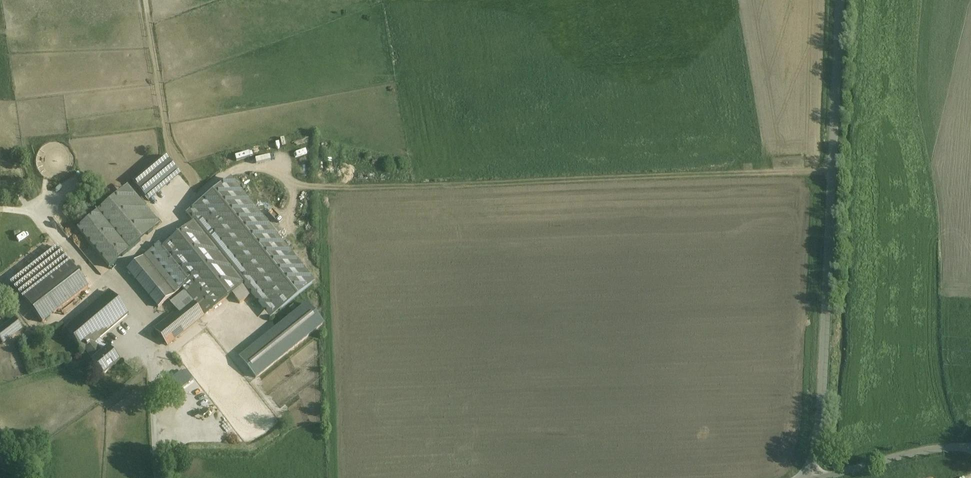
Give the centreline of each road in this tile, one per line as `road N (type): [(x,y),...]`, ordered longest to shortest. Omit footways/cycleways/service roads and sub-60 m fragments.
road 1 (track): [(834,167),(301,187)]
road 2 (unclassified): [(842,0),(822,409),(808,477)]
road 3 (unclassified): [(826,477),(900,454),(970,448)]

